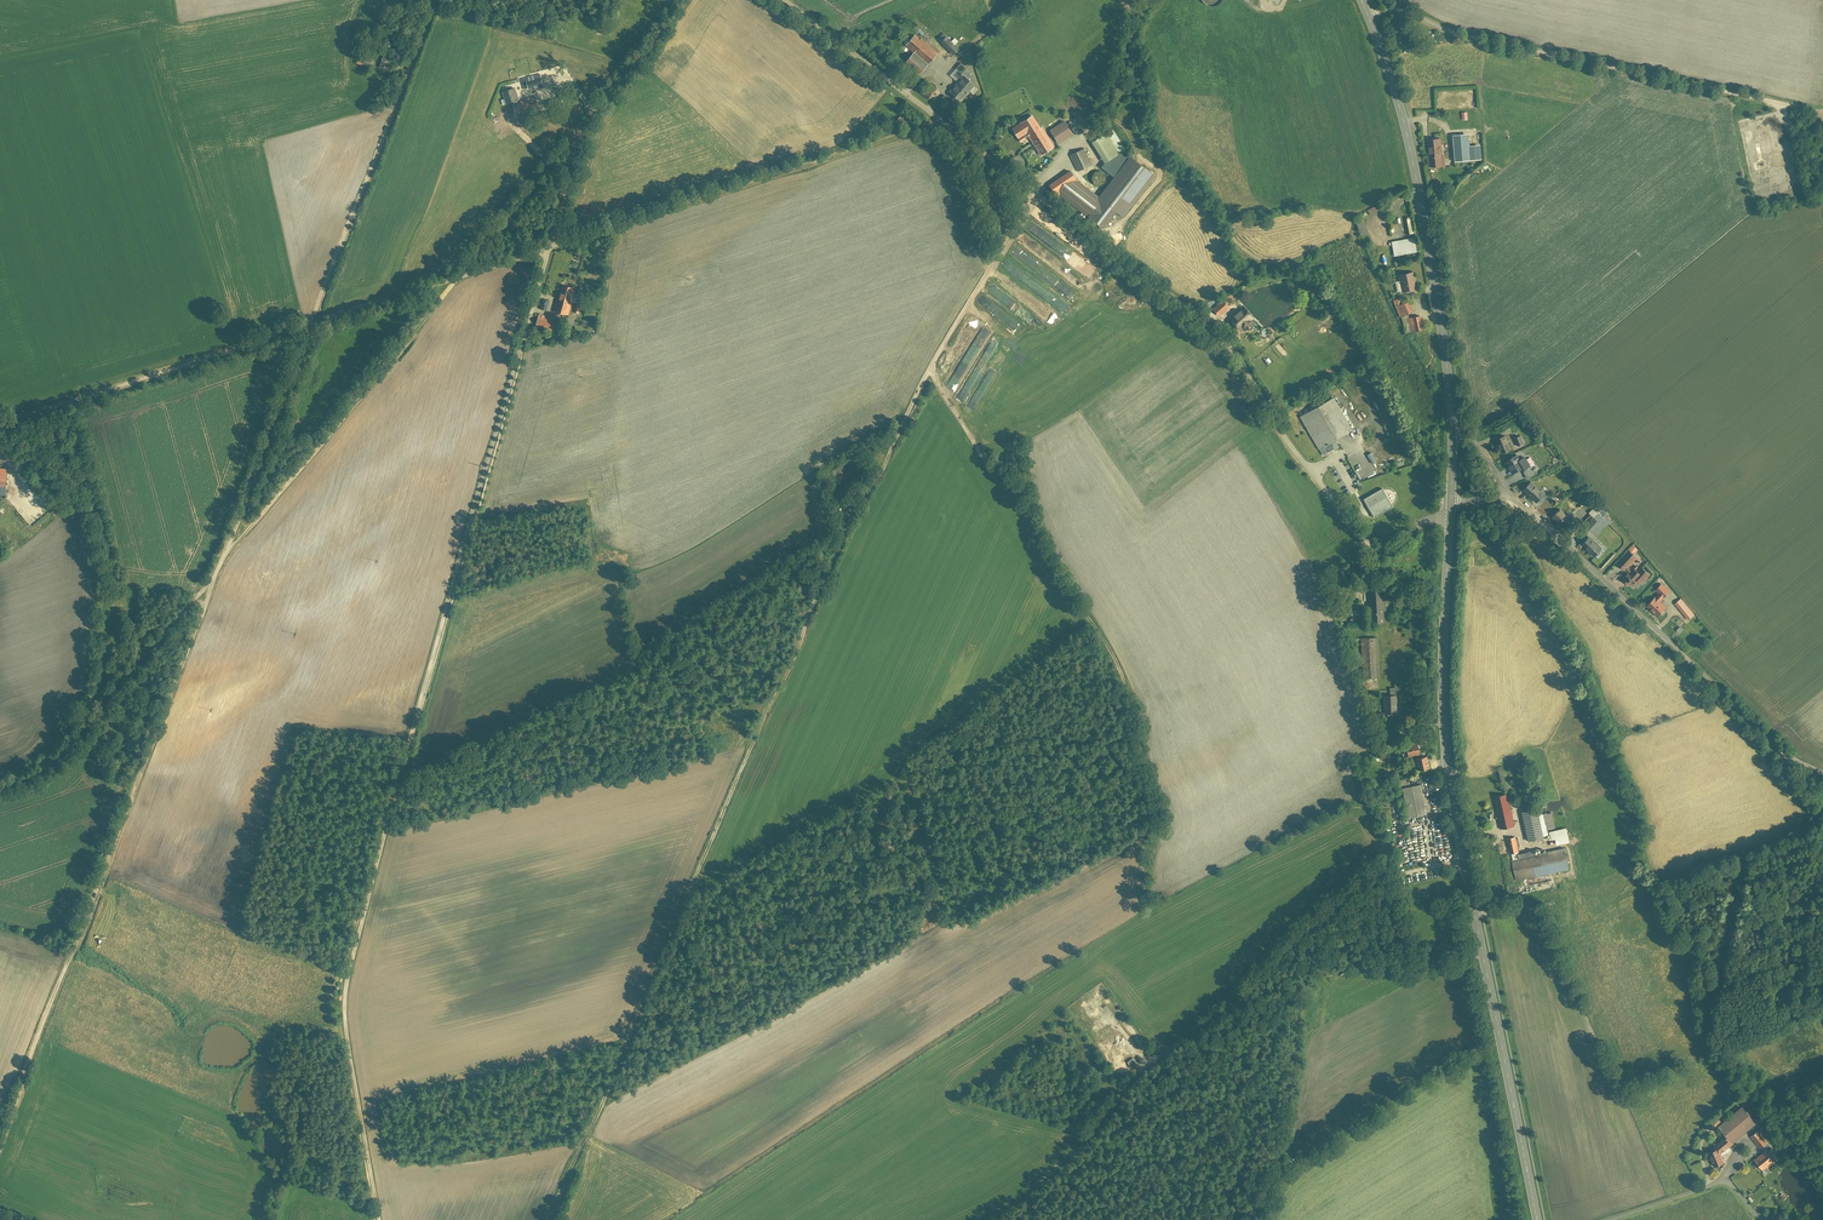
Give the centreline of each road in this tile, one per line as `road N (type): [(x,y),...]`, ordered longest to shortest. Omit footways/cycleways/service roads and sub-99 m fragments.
road 1 (track): [(378,1219),(344,990),(548,249),(942,123)]
road 2 (track): [(0,1145),(435,0)]
road 3 (residential): [(783,0),(1231,348),(1279,430),(1366,545),(1389,546),(1451,509)]
road 4 (primary): [(1537,1219),(1451,786),(1444,645),(1451,509)]
road 5 (track): [(1472,861),(1375,879),(1349,893),(1261,976),(1136,1075),(1068,1159),(984,1219)]
road 6 (track): [(534,254),(0,419)]
road 7 (primary): [(1451,509),(1449,397),(1418,191),(1361,0)]
road 8 (residential): [(1514,496),(1789,757),(1822,771)]
road 9 (track): [(226,550),(460,277)]
road 10 (track): [(218,571),(60,753),(41,772),(0,788)]
road 11 (residential): [(686,0),(594,112),(548,249),(534,254)]
road 12 (track): [(585,127),(555,150),(452,280)]
road 13 (track): [(1152,0),(1099,125),(1056,161)]
road 14 (residential): [(1610,1219),(1718,1183),(1732,1185),(1759,1219)]

